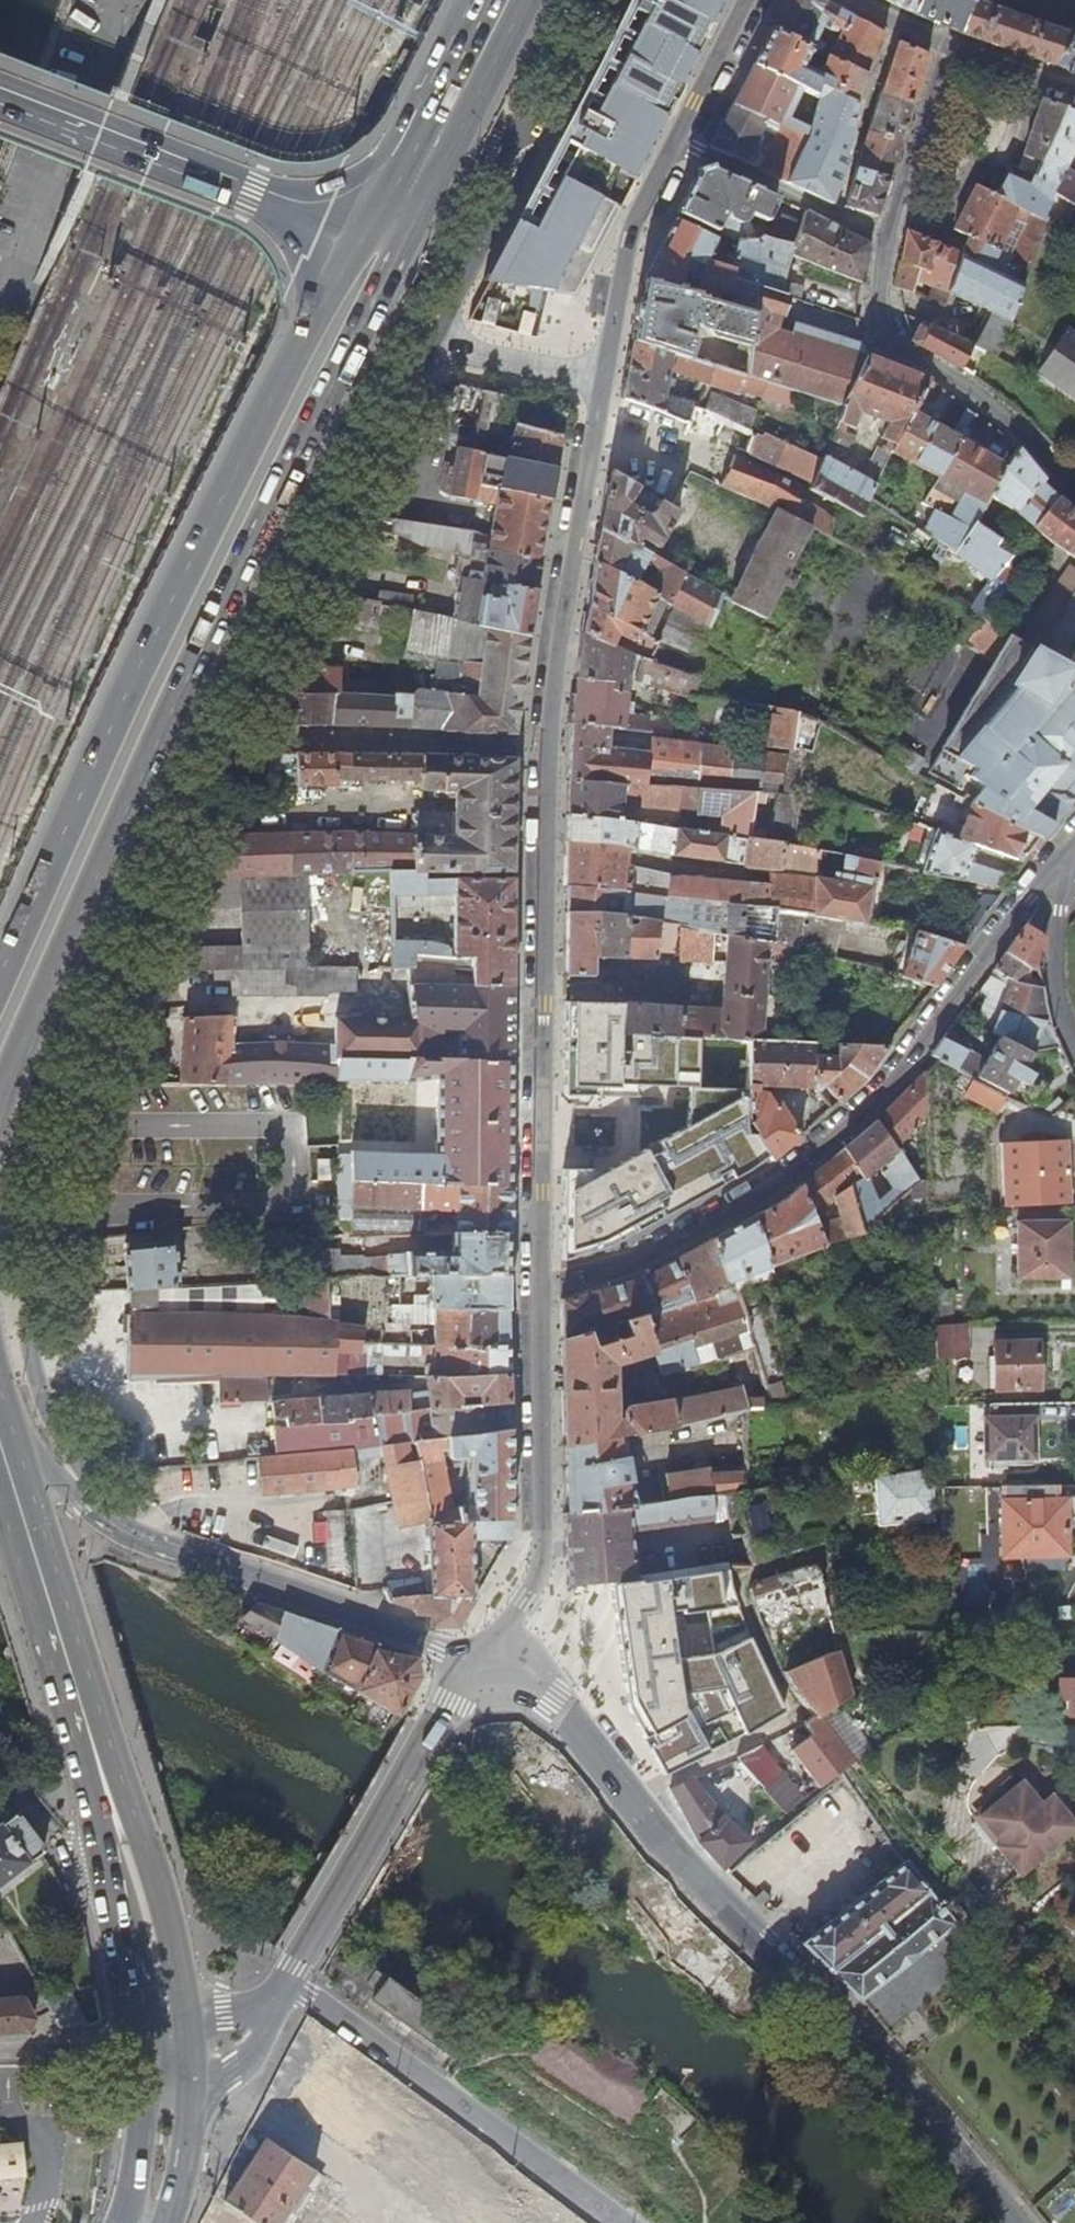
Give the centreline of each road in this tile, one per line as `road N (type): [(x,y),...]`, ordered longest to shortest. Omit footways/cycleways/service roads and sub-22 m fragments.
road 1 (residential): [(604,377),(548,748),(534,1285)]
road 2 (primary): [(0,1067),(98,841),(399,255)]
road 3 (residential): [(100,1513),(45,1408),(33,1366),(31,1300),(43,1205),(63,1115),(109,989),(220,736)]
road 4 (primary): [(354,237),(187,556),(0,973)]
road 5 (residential): [(1060,865),(1028,897),(887,1090),(758,1201),(637,1260),(534,1285)]
road 6 (primary): [(187,2019),(153,1868),(14,1435)]
road 7 (tertiary): [(1007,2222),(838,2010),(680,1863),(633,1802)]
road 8 (primary): [(0,1511),(111,1876),(142,2048)]
road 9 (residential): [(633,1802),(796,1722),(738,1581),(826,1557),(840,1628)]
road 10 (residential): [(220,736),(427,337)]
road 11 (unclassified): [(132,0),(514,157)]
road 12 (residential): [(286,1978),(619,2222)]
road 13 (residential): [(534,1285),(542,1566),(512,1618),(471,1664)]
road 14 (tertiary): [(471,1664),(164,1553),(100,1513)]
road 15 (secondary): [(0,102),(354,237)]
road 16 (tertiary): [(286,1978),(471,1664)]
road 17 (residential): [(889,231),(884,337),(1002,409),(1074,474)]
road 18 (primary): [(399,255),(527,0)]
road 19 (residential): [(220,736),(493,746)]
road 20 (primary): [(480,0),(354,237)]
road 21 (residential): [(604,377),(625,246),(682,144)]
road 22 (residential): [(682,144),(889,231)]
road 23 (tertiary): [(633,1802),(578,1728),(471,1664)]
road 24 (residential): [(514,157),(427,337)]
road 25 (residential): [(953,45),(889,231)]
road 26 (residential): [(427,337),(604,377)]
road 27 (residential): [(1060,865),(1057,992),(1074,1043)]
road 28 (residential): [(596,0),(514,157)]
road 29 (primary): [(142,2048),(137,2171),(122,2222)]
road 30 (residential): [(682,144),(759,0)]
road 31 (primary): [(168,2222),(190,2133),(191,2071)]
road 32 (tertiary): [(191,2071),(229,2069),(286,1978)]
road 33 (residential): [(0,2050),(142,2048)]
road 34 (residential): [(1074,90),(953,45)]

